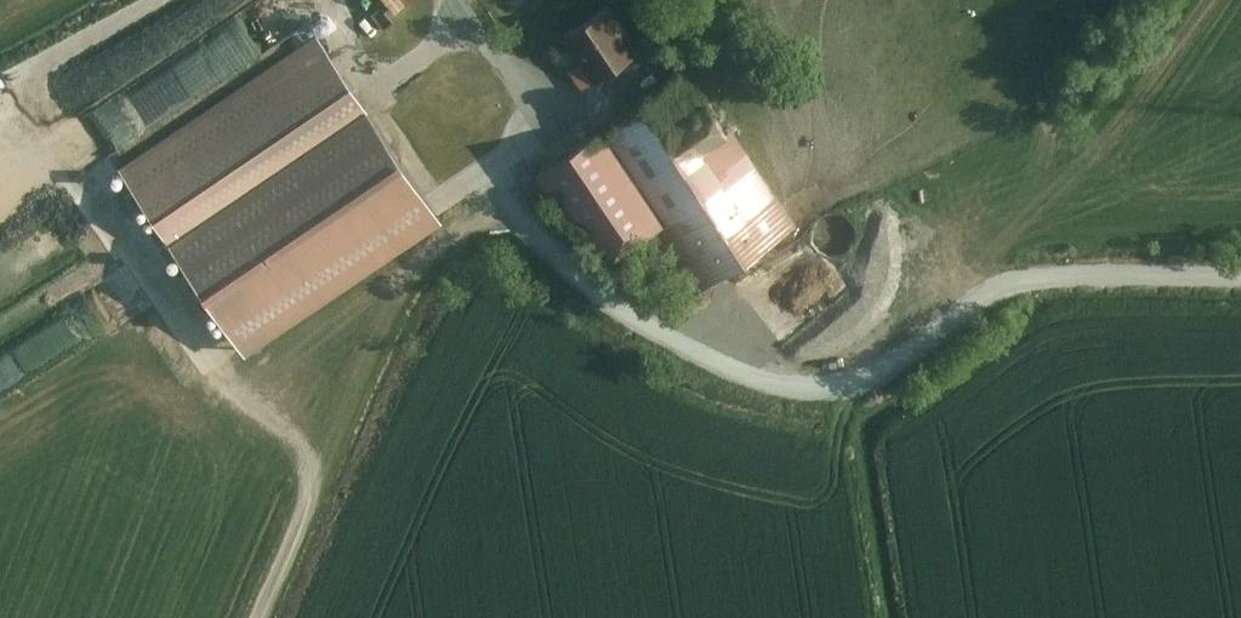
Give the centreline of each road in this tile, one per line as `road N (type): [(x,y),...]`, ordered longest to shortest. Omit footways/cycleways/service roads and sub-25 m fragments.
road 1 (track): [(1008,282),(836,393),(695,357),(479,226),(351,408),(266,617)]
road 2 (residential): [(452,0),(471,33),(519,79),(533,114),(521,169),(479,226)]
road 3 (unclassified): [(1240,275),(1008,282)]

